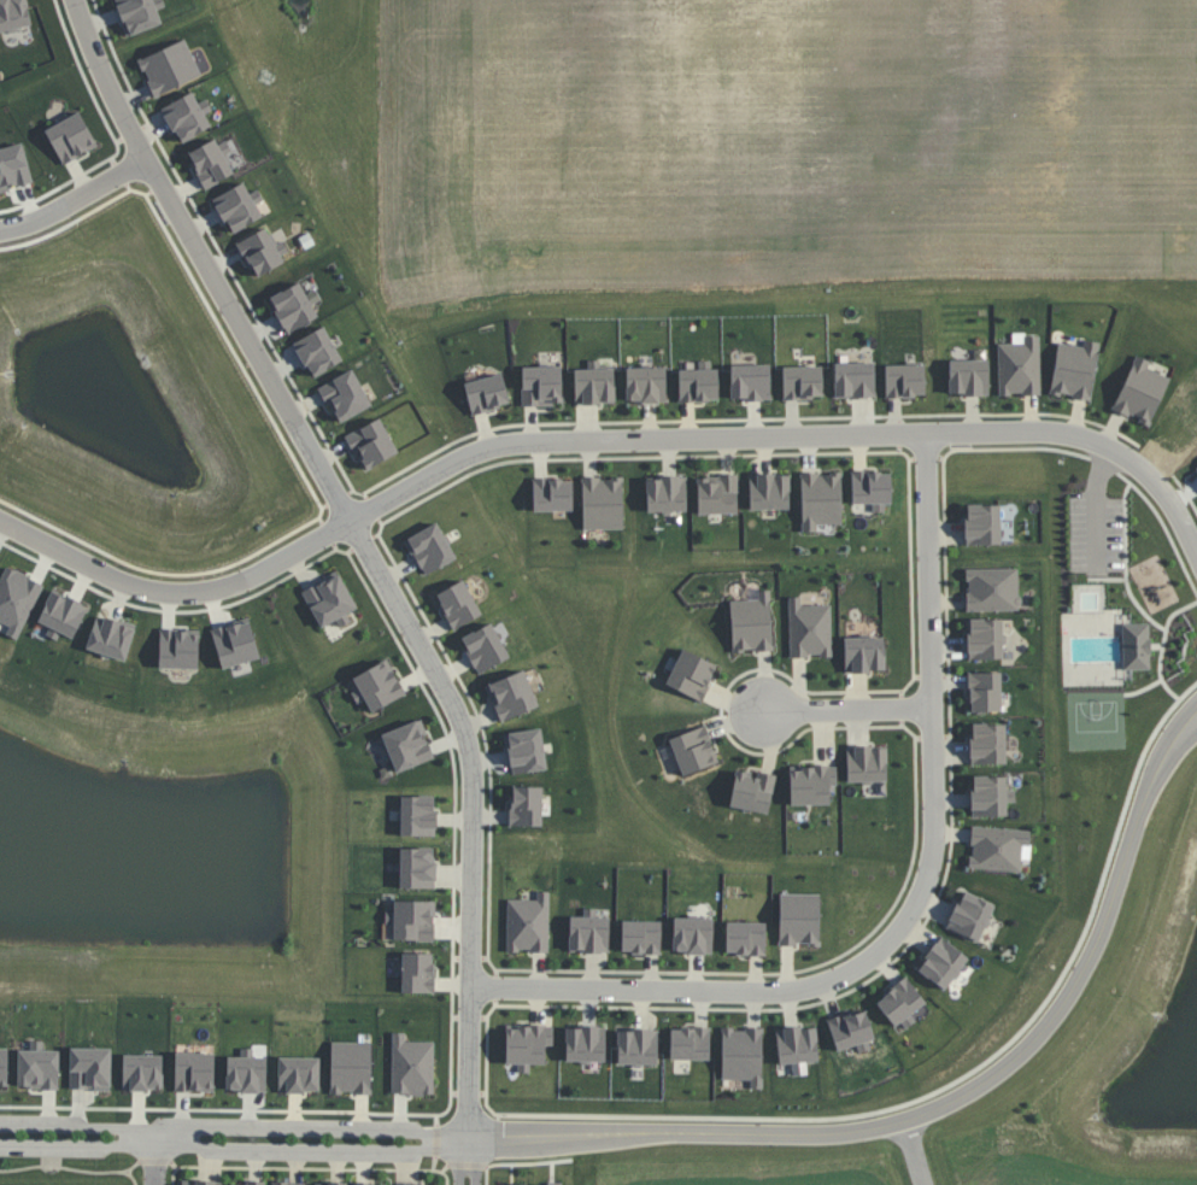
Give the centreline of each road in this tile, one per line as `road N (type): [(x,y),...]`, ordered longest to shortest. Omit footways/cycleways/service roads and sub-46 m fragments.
road 1 (residential): [(0,522),(104,574),(171,593),(239,580),(488,442),(1019,430),(1092,436),(1145,471),(1196,558)]
road 2 (residential): [(469,1166),(471,728),(143,169),(76,0)]
road 3 (residential): [(432,1143),(818,1144),(905,1131),(985,1079),(1068,990),(1116,873),(1149,762),(1196,712)]
road 4 (residential): [(923,430),(929,860),(880,949),(827,980),(704,991),(471,987)]
road 5 (residential): [(192,1138),(204,1149),(422,1151),(432,1143)]
road 6 (residential): [(432,1143),(423,1133),(200,1131),(192,1138)]
road 7 (residential): [(143,169),(27,223),(0,225)]
road 8 (residential): [(927,700),(773,700)]
road 9 (residential): [(0,1145),(119,1148),(130,1138)]
road 10 (residential): [(130,1138),(119,1128),(0,1127)]

